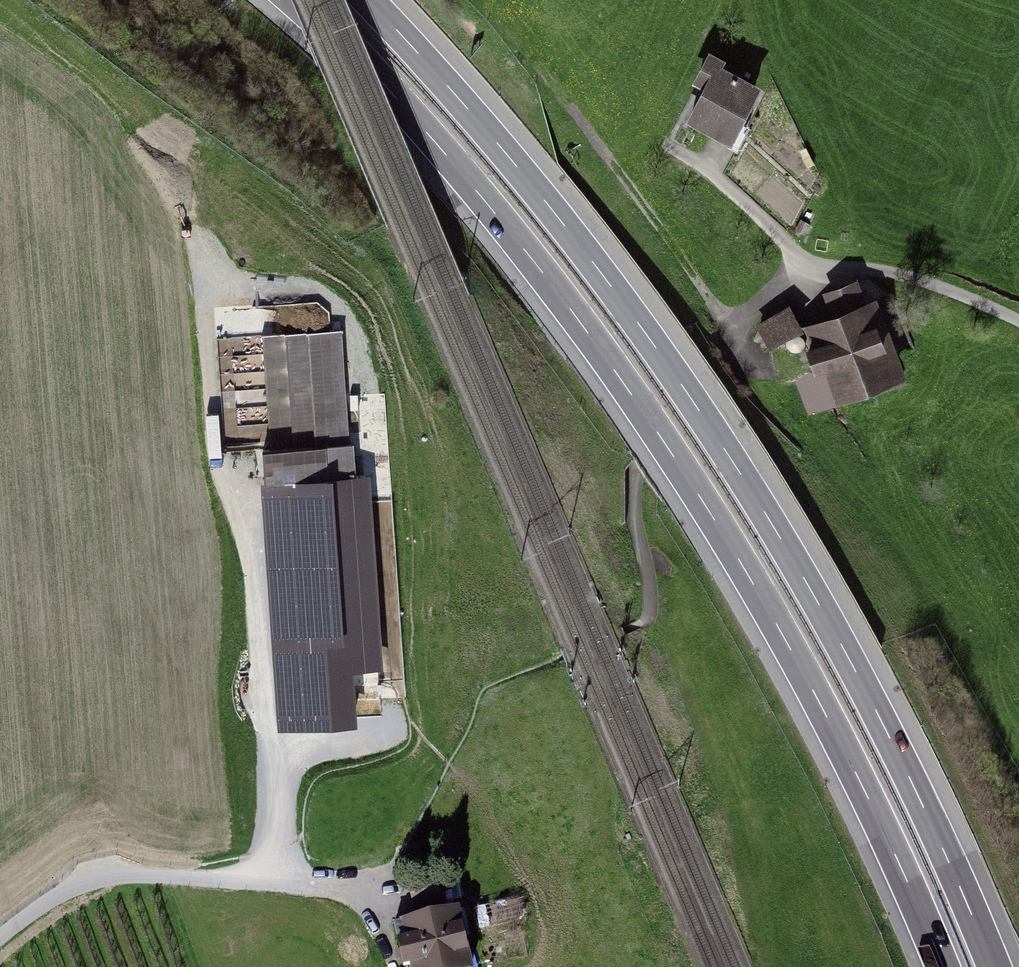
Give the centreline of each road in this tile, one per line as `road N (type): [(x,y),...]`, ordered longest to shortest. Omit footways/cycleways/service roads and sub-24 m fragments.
road 1 (motorway): [(302,0),(462,173),(647,415),(803,670),(943,966)]
road 2 (motorway): [(995,966),(848,656),(709,425),(556,215),(368,0)]
road 3 (unclassified): [(92,880),(107,829),(148,762),(265,685),(251,504)]
road 4 (track): [(470,1),(540,77),(732,329)]
road 5 (track): [(647,618),(637,474),(757,303)]
road 6 (unclassified): [(757,303),(800,267),(961,293),(1018,323)]
road 7 (unclassified): [(367,895),(132,873),(92,880)]

